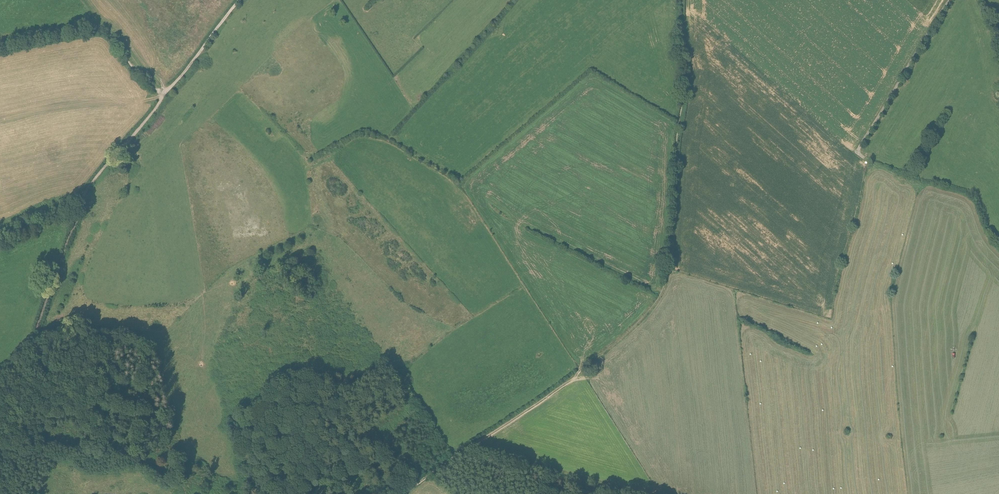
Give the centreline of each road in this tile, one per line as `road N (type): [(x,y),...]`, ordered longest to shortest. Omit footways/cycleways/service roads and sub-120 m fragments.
road 1 (track): [(682,0),(685,83),(659,296),(543,400),(405,493)]
road 2 (track): [(0,379),(33,339),(83,195)]
road 3 (track): [(163,94),(102,29),(0,46)]
road 4 (track): [(865,158),(859,147),(950,0)]
road 5 (track): [(83,195),(163,94)]
road 6 (track): [(163,94),(239,0)]

